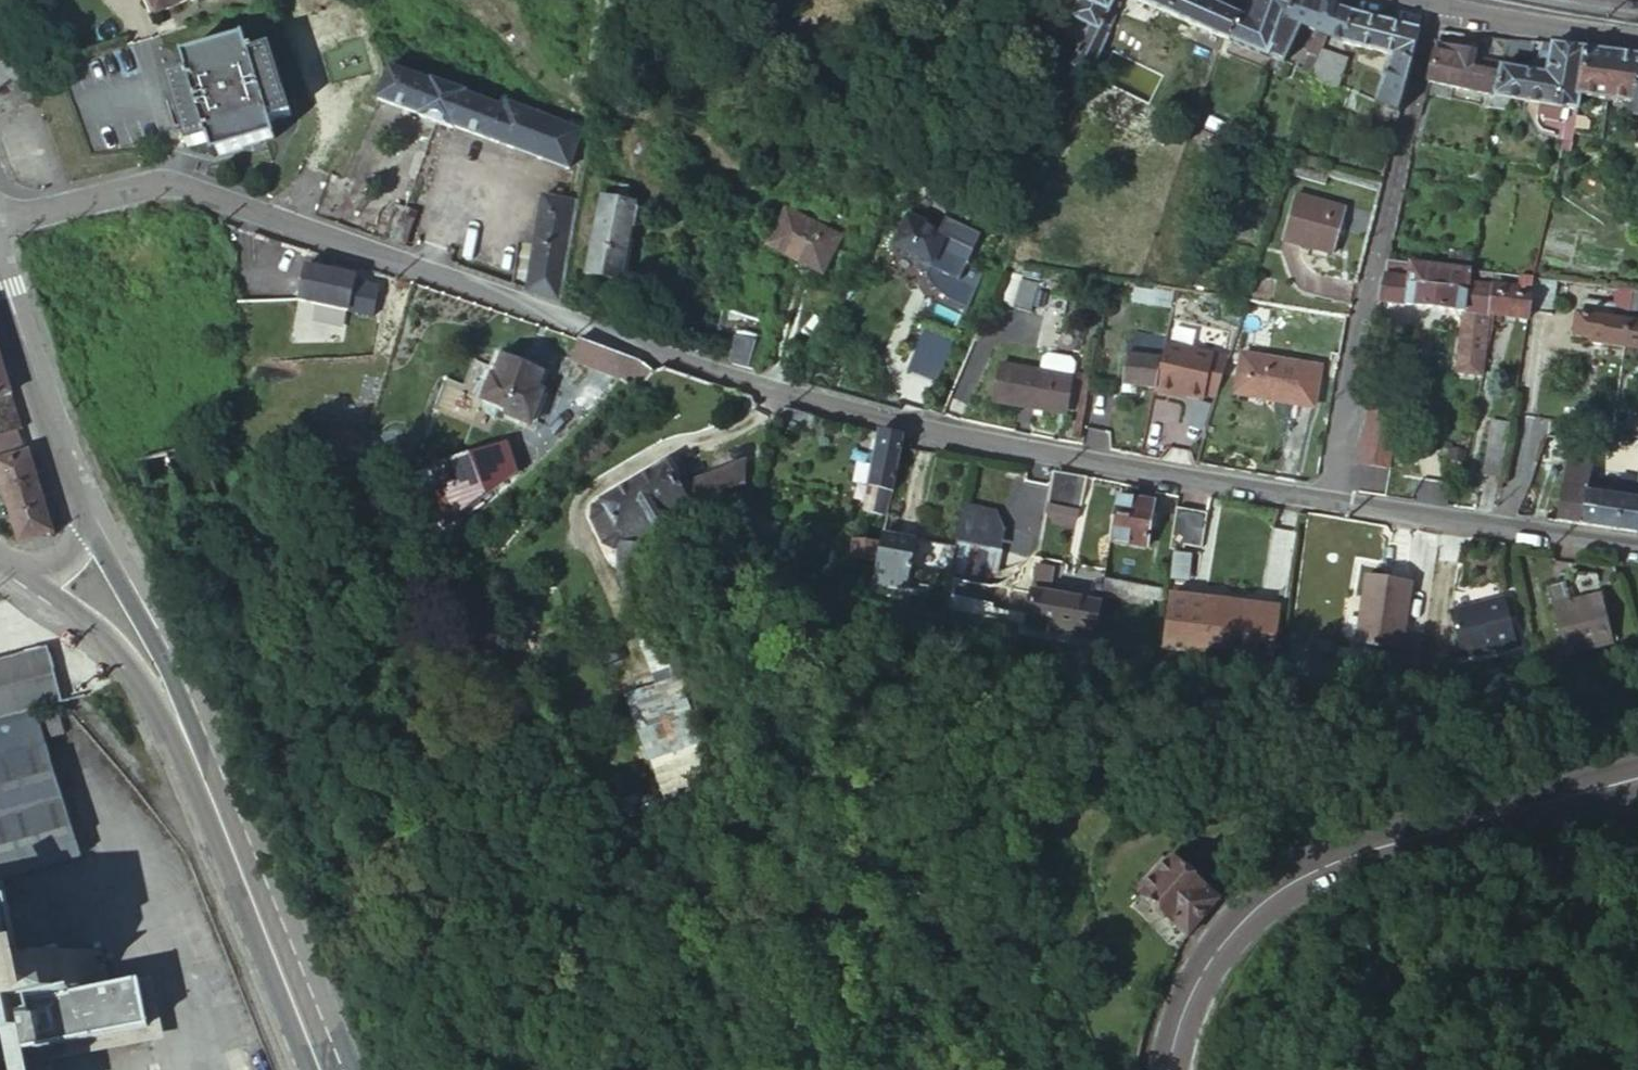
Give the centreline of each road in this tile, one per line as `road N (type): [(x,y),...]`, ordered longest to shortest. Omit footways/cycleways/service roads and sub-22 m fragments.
road 1 (residential): [(1317,502),(1054,456),(691,366),(177,190),(0,224)]
road 2 (primary): [(1168,1069),(1200,975),(1223,941),(1271,902),(1364,853),(1637,780)]
road 3 (residential): [(1404,130),(1317,502)]
road 4 (primary): [(325,1069),(203,761)]
road 5 (residential): [(1637,547),(1317,502)]
road 6 (primary): [(203,761),(178,677),(89,506)]
road 7 (primary): [(27,578),(138,665),(203,761)]
road 8 (primary): [(89,506),(0,270)]
road 9 (residential): [(1398,0),(1637,39)]

